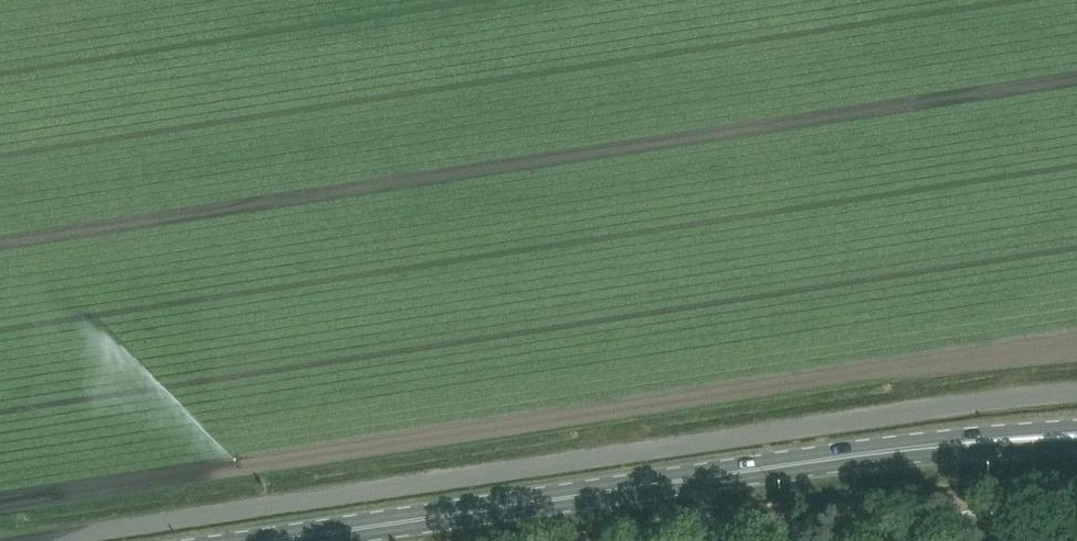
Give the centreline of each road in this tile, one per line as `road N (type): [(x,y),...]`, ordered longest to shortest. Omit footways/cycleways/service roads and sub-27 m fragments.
road 1 (unclassified): [(1076,392),(801,424),(24,540)]
road 2 (primary): [(283,540),(916,447),(1076,437)]

